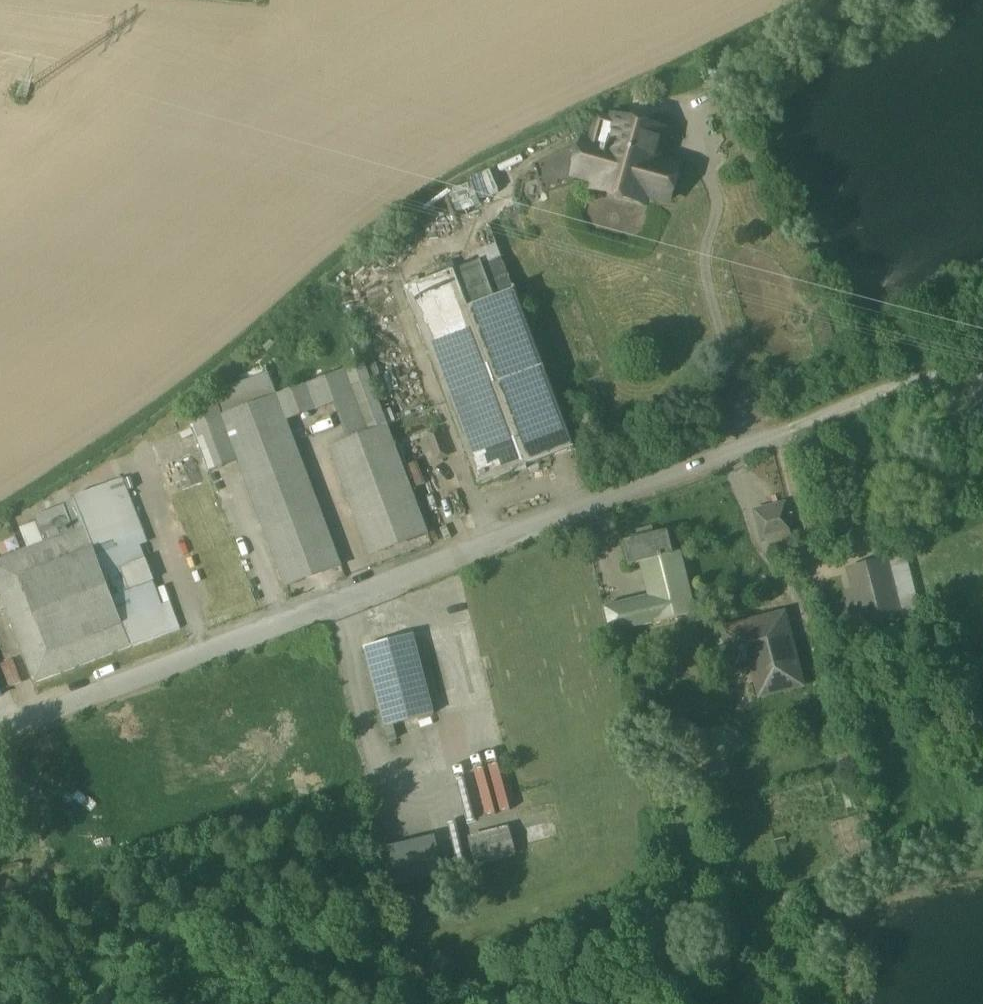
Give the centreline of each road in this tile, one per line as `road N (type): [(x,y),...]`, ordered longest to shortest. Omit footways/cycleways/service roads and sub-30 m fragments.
road 1 (residential): [(0,734),(880,390),(930,383),(974,391),(982,415)]

